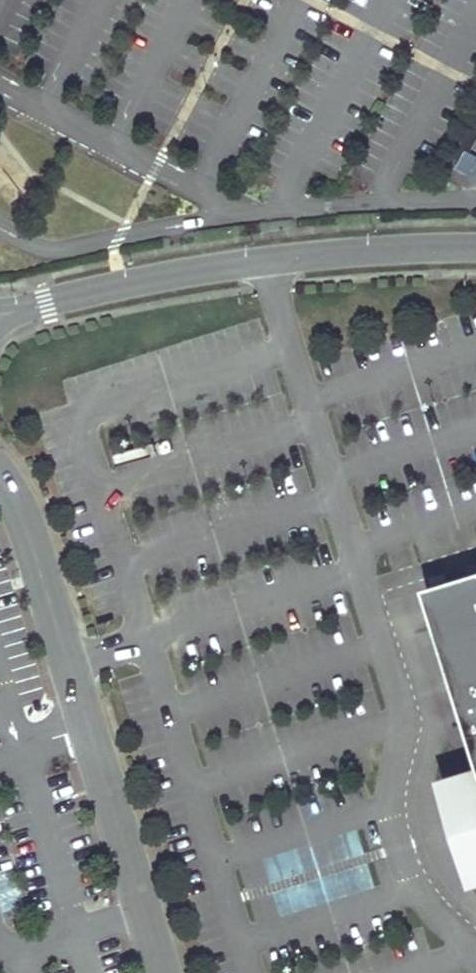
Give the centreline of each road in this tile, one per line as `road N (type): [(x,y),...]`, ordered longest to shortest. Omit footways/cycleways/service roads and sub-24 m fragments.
road 1 (unclassified): [(164,972),(18,496),(0,472)]
road 2 (unclassified): [(0,318),(188,270),(381,249),(475,248)]

